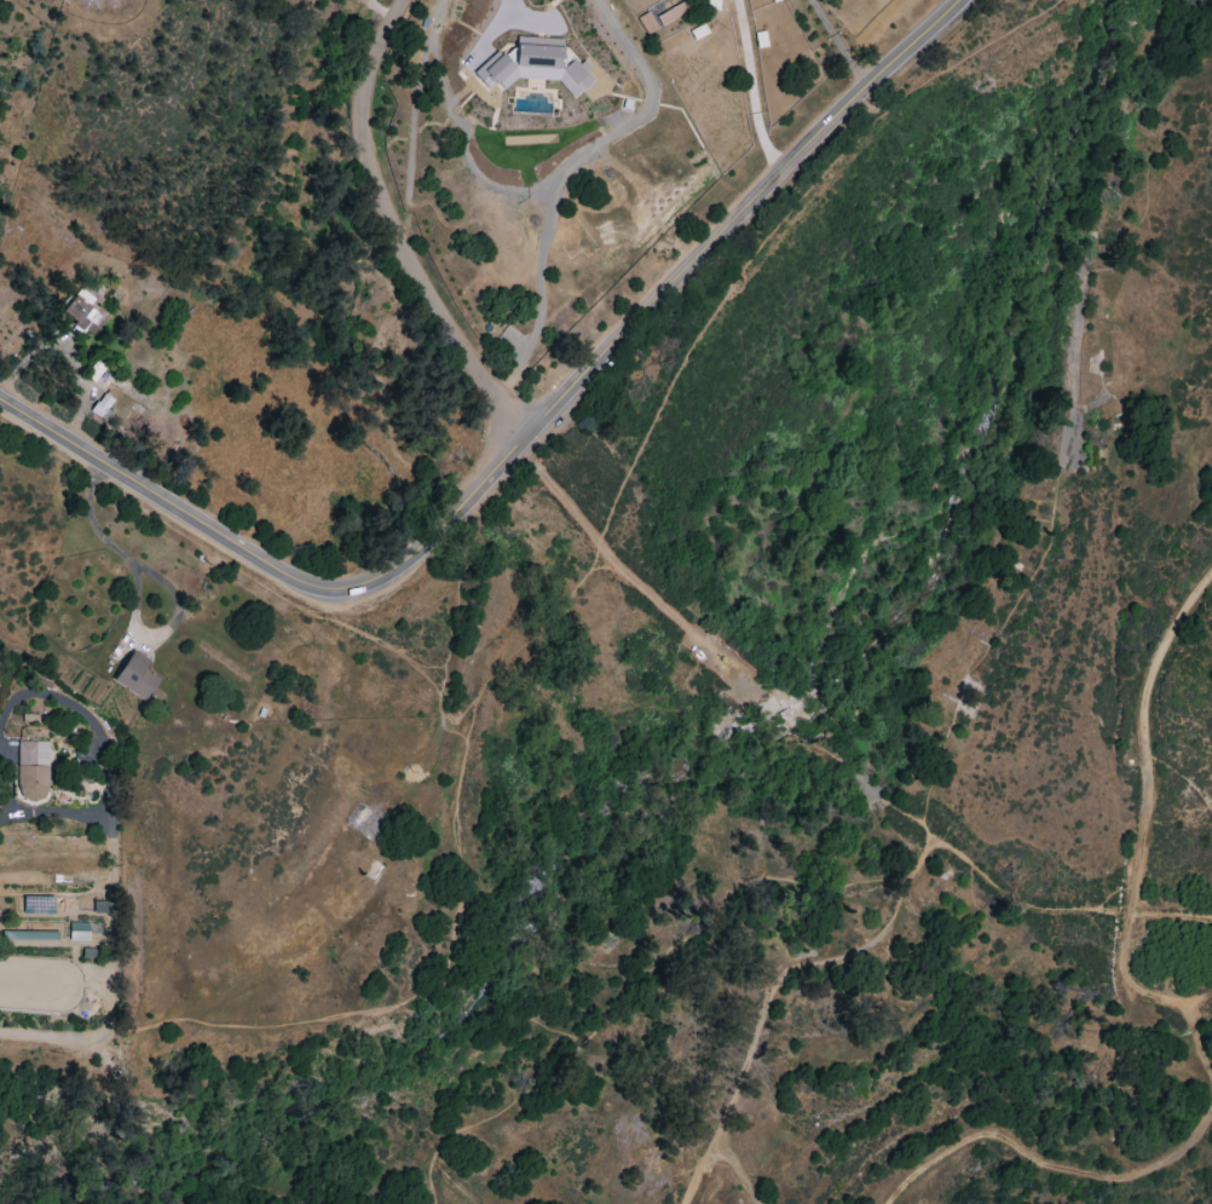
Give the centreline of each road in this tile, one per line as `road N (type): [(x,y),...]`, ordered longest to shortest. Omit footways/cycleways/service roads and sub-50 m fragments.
road 1 (tertiary): [(957,0),(518,442)]
road 2 (residential): [(403,0),(367,71),(358,145),(409,267),(518,442)]
road 3 (residential): [(929,837),(876,934),(774,981),(740,1087),(687,1203)]
road 4 (tertiary): [(350,591),(273,571),(0,401)]
road 5 (tertiary): [(518,442),(426,545),(350,591)]

